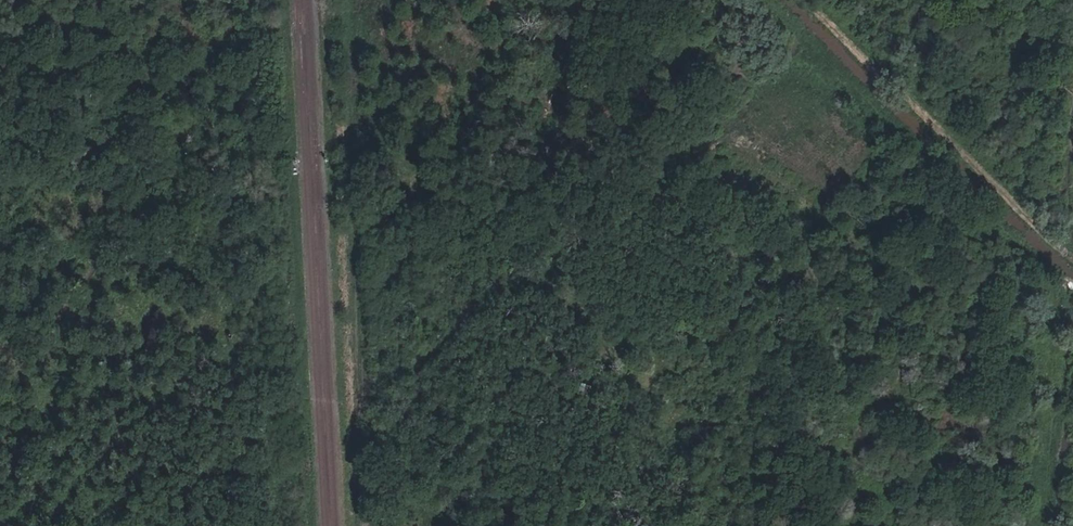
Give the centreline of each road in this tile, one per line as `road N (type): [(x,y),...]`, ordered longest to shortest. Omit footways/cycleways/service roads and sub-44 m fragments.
road 1 (track): [(788,0),(1061,273),(1049,525)]
road 2 (track): [(365,405),(348,0)]
road 3 (track): [(366,525),(365,405)]

